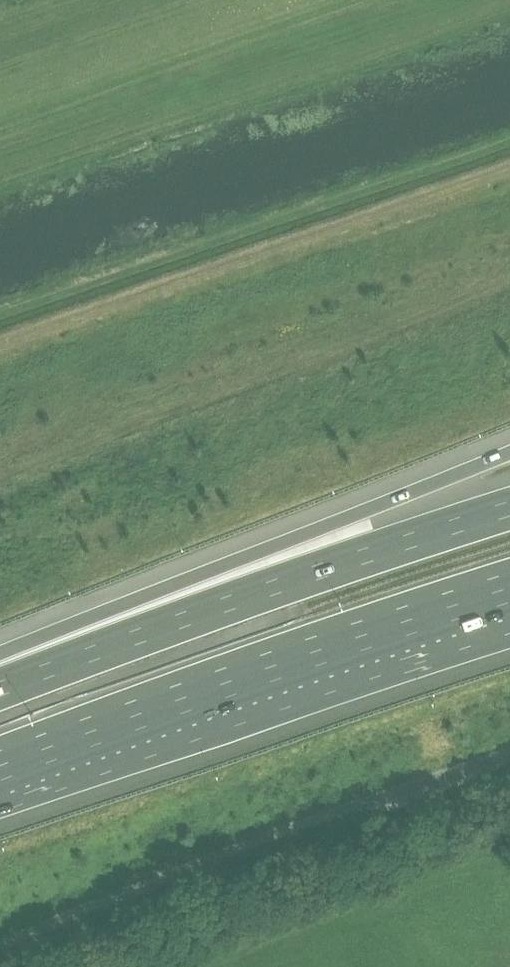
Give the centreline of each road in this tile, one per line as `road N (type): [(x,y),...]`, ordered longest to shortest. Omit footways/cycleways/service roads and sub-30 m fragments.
road 1 (motorway): [(509,451),(0,654)]
road 2 (unclassified): [(509,753),(0,945)]
road 3 (motorway): [(509,510),(0,688)]
road 4 (track): [(0,346),(509,168)]
road 5 (motorway): [(0,764),(509,587)]

